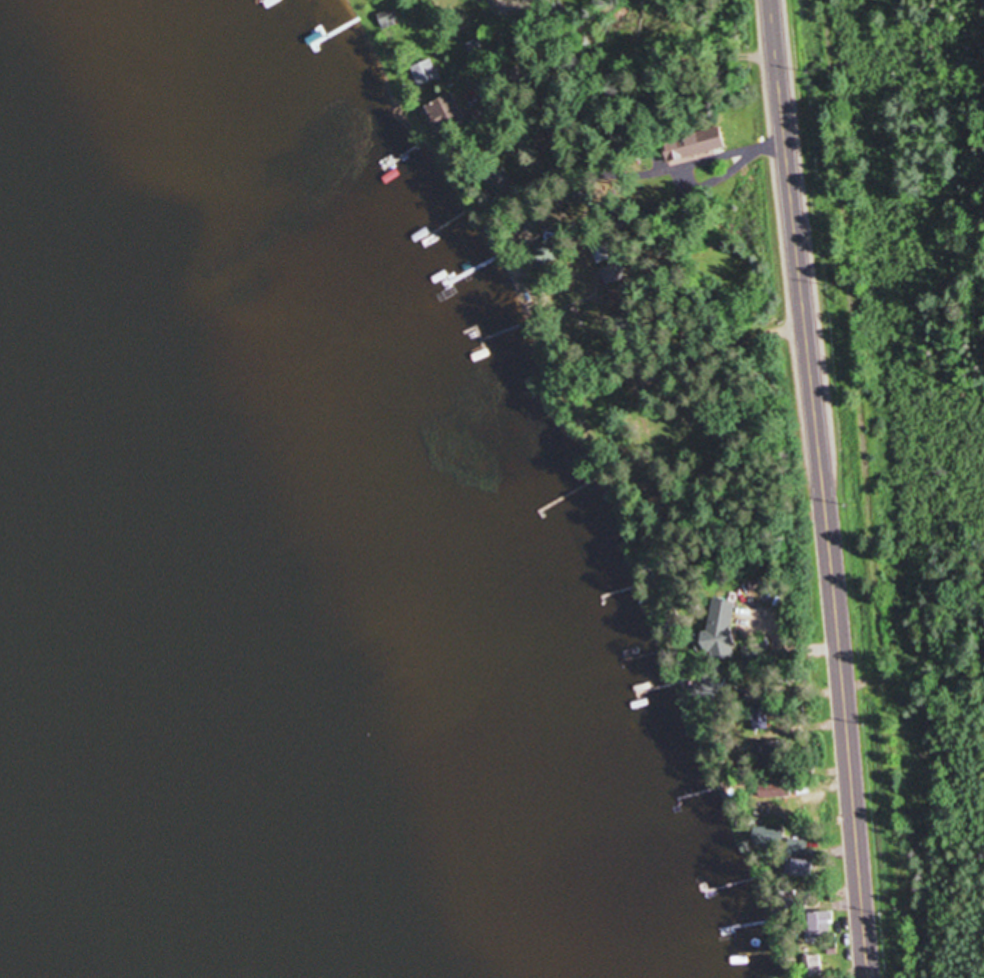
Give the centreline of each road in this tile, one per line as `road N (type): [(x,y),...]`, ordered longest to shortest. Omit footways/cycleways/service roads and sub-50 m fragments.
road 1 (primary): [(870,977),(778,0)]
road 2 (residential): [(792,146),(604,198)]

